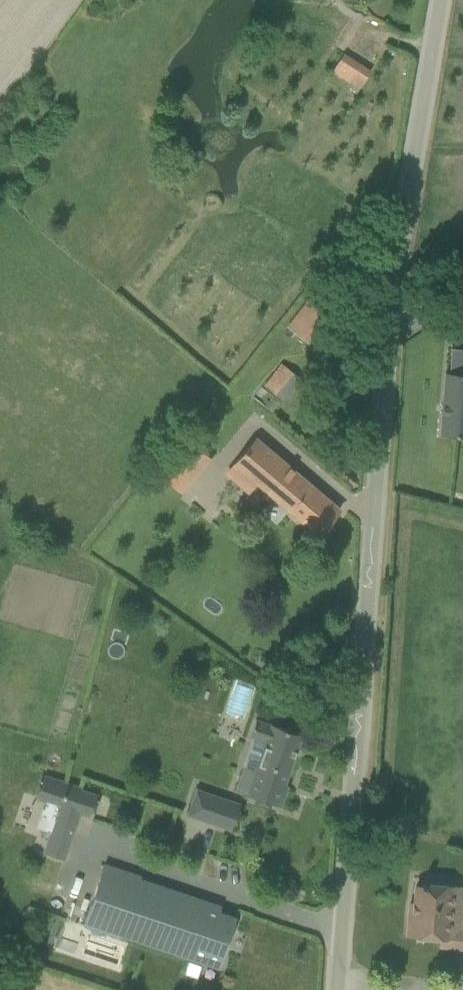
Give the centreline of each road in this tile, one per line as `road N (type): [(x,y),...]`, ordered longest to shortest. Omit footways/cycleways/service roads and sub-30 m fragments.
road 1 (unclassified): [(339,989),(393,295),(440,0)]

